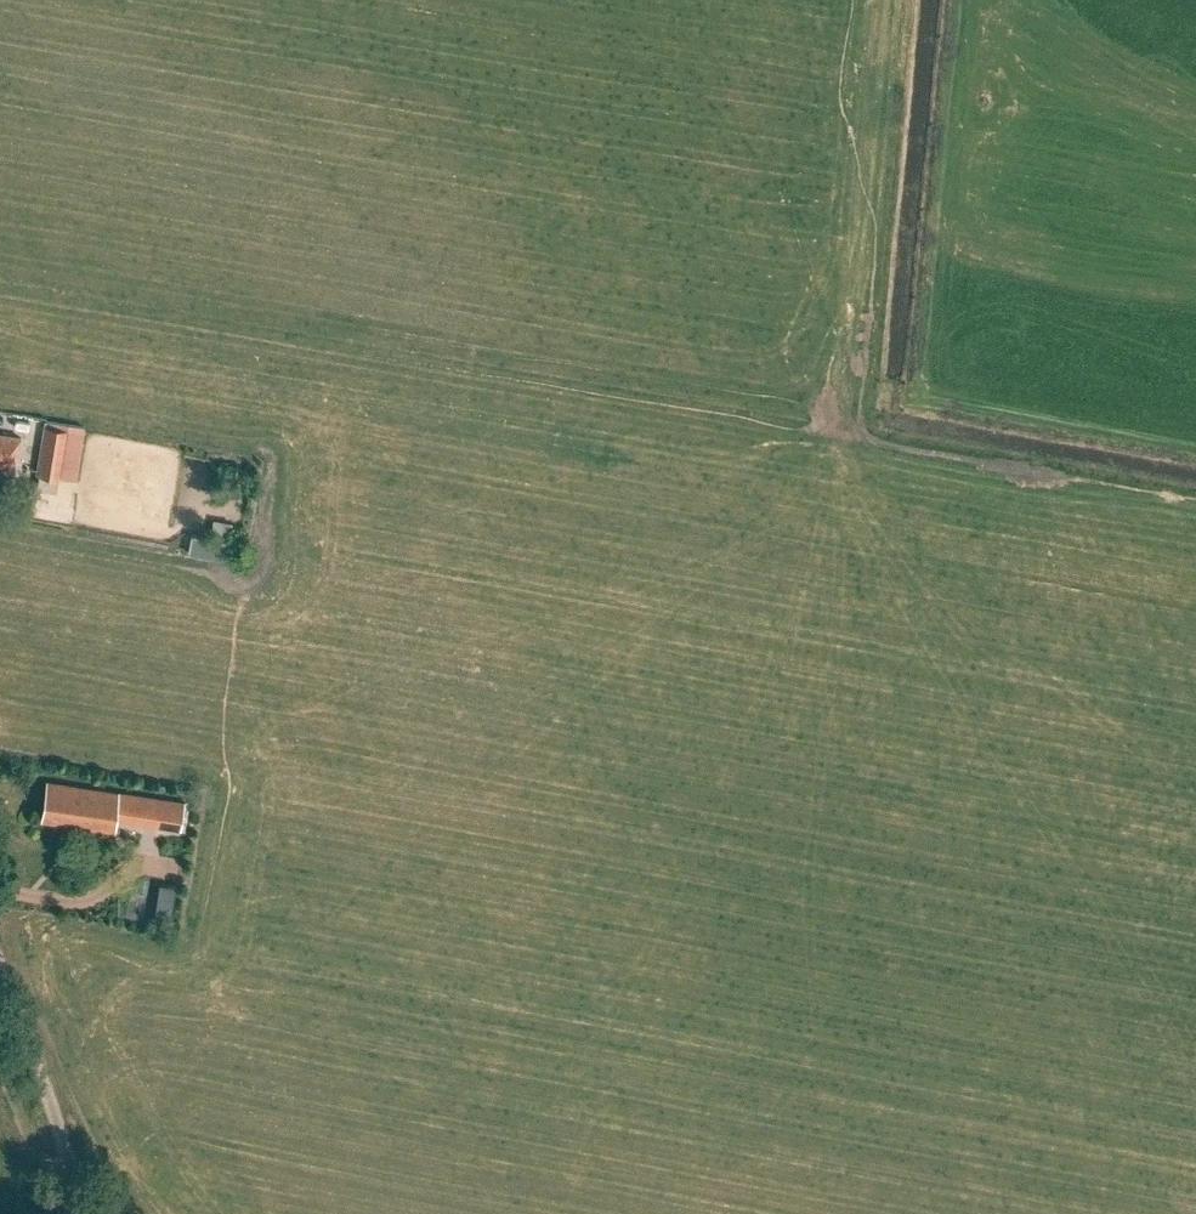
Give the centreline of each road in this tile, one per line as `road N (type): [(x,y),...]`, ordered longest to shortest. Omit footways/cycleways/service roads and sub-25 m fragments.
road 1 (residential): [(66,1160),(0,967)]

